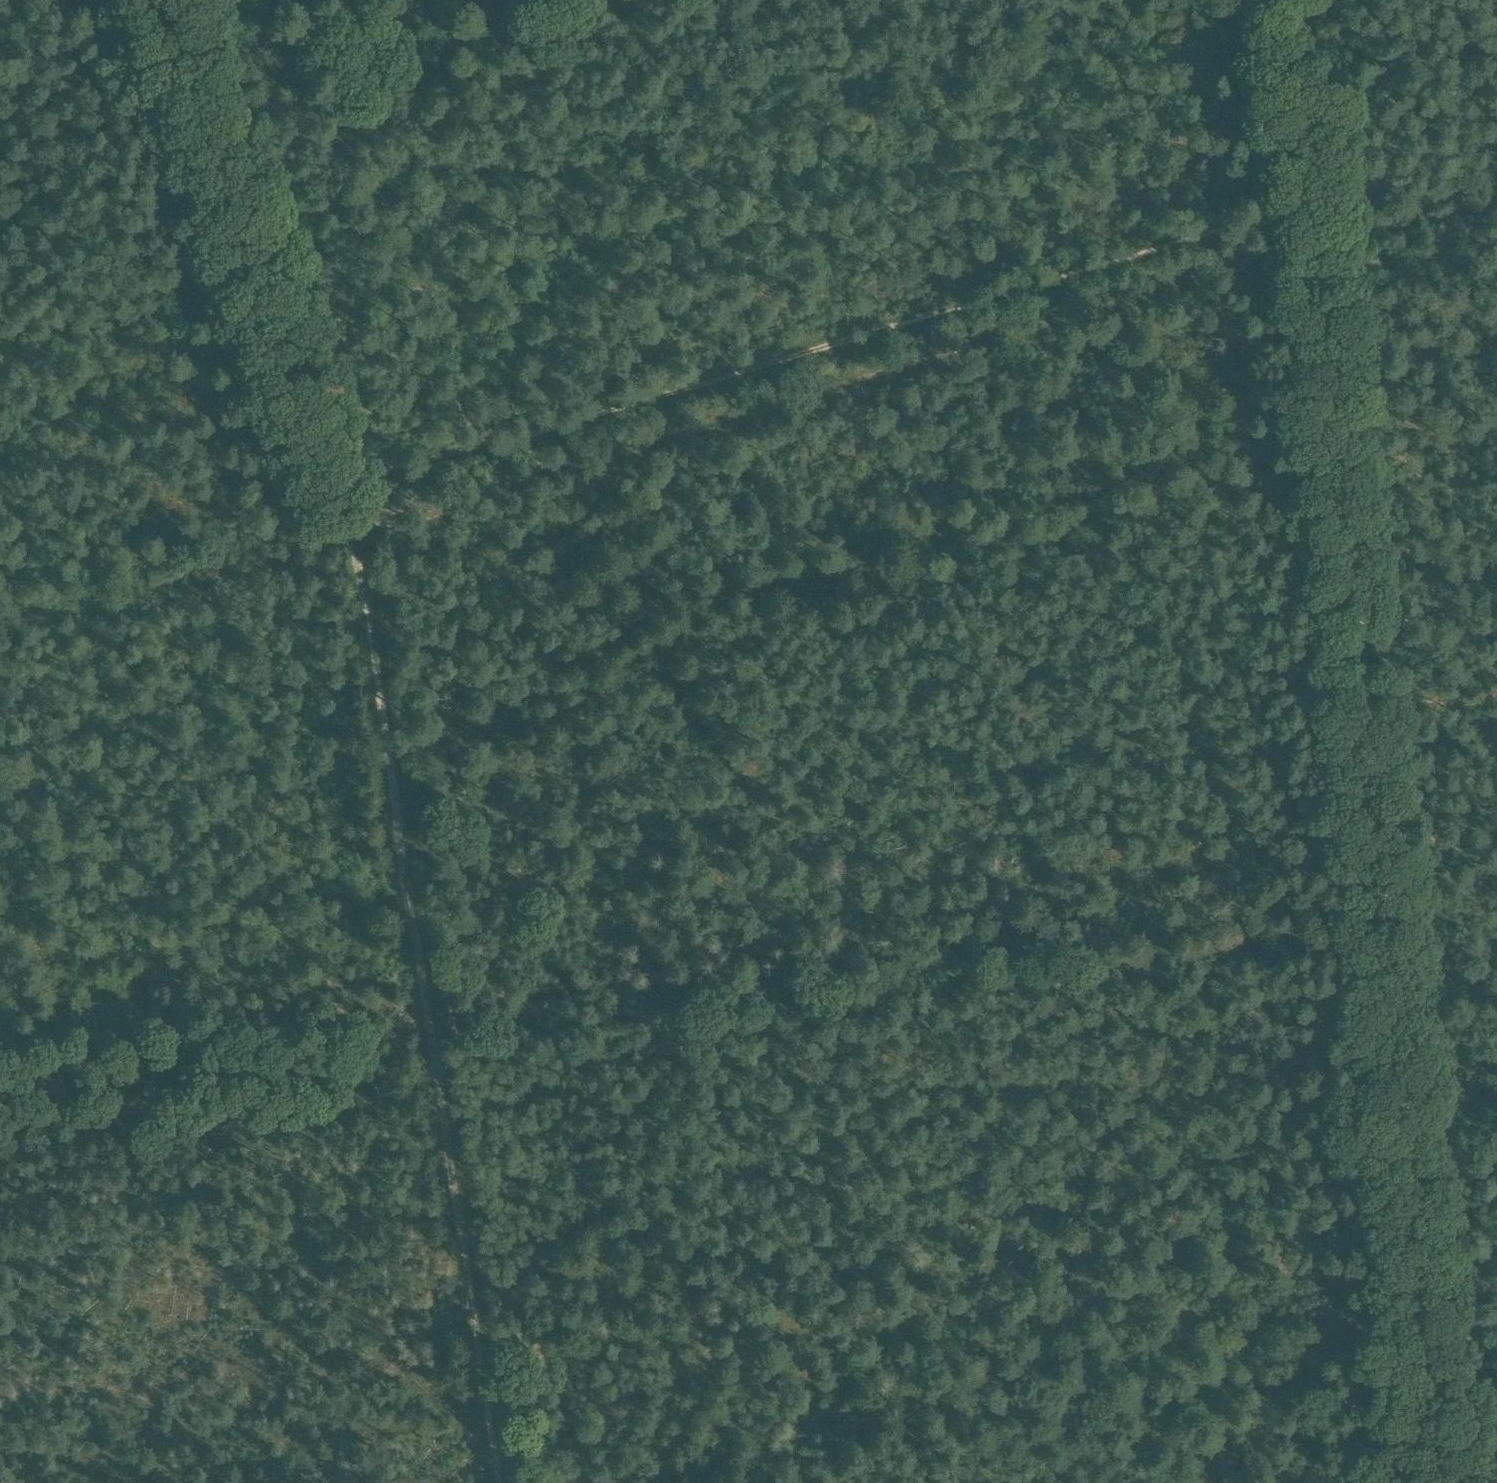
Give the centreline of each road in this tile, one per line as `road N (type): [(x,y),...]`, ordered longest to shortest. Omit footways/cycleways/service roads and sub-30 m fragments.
road 1 (track): [(1445,1482),(1318,218),(1270,213),(535,430)]
road 2 (track): [(498,1482),(356,554),(320,472),(153,0)]
road 3 (track): [(535,430),(375,472),(320,472)]
road 4 (track): [(1296,0),(1318,218)]

